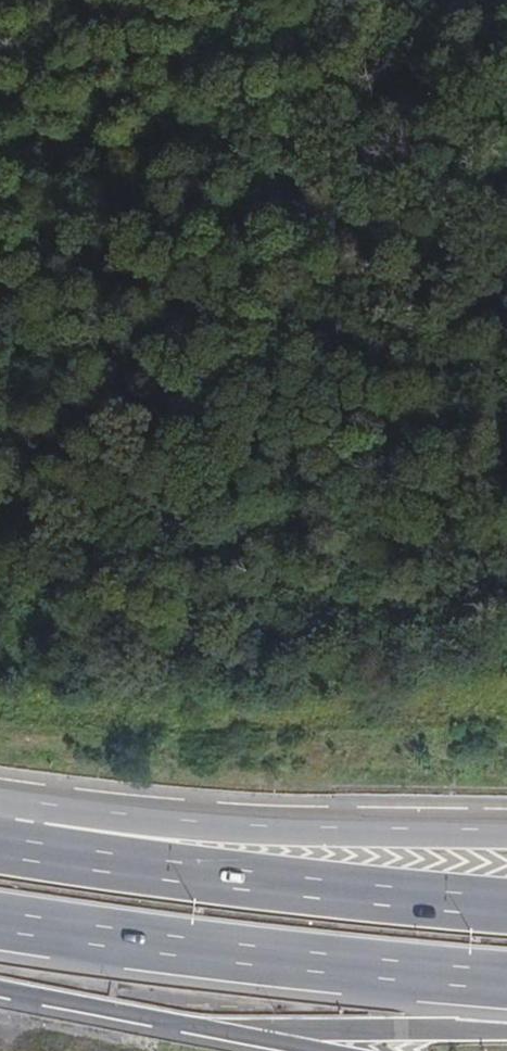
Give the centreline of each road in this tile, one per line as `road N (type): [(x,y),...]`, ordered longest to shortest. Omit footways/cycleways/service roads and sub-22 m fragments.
road 1 (motorway): [(0,921),(506,979)]
road 2 (motorway): [(506,904),(136,864),(29,840)]
road 3 (motorway): [(506,828),(127,814),(29,840)]
road 4 (motorway): [(0,989),(319,1050)]

